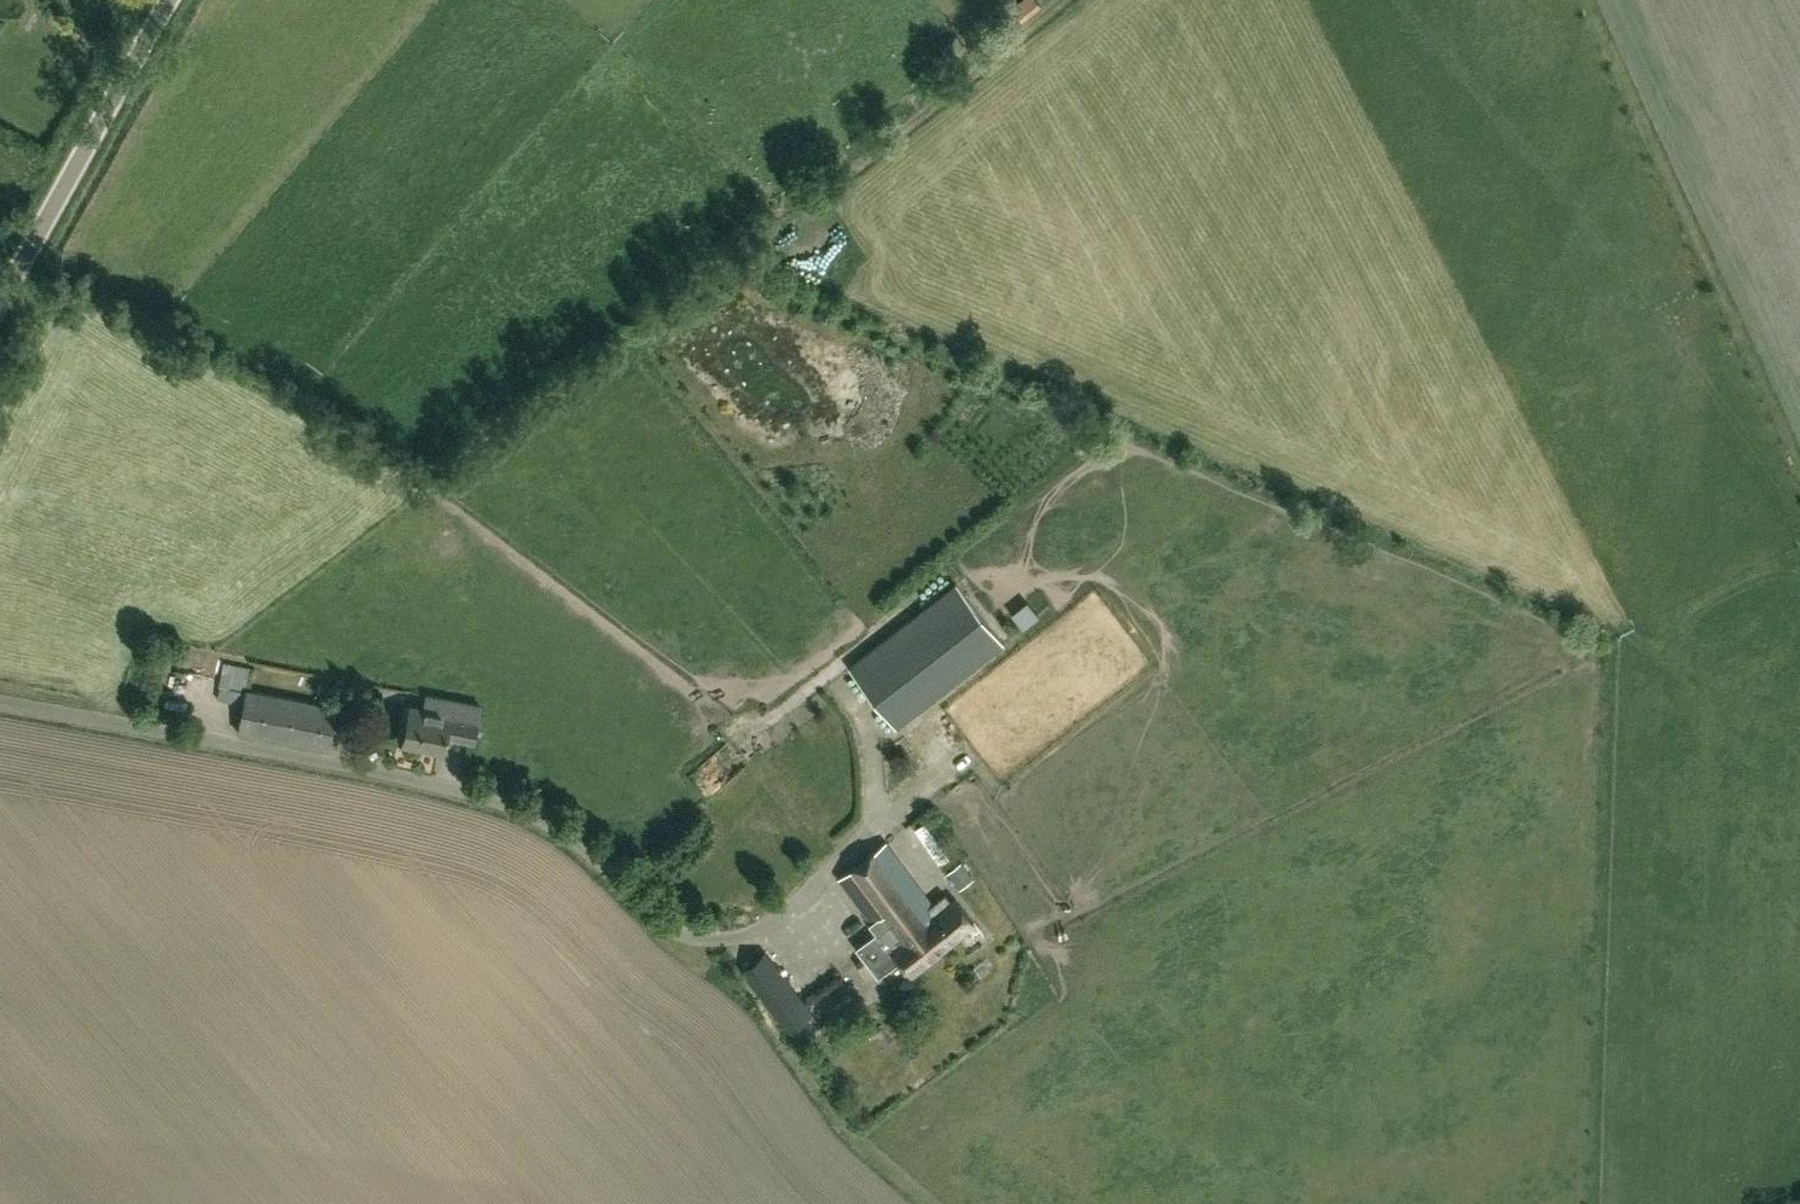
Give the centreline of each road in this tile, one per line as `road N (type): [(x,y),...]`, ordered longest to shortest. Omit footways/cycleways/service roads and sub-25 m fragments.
road 1 (unclassified): [(0,300),(165,0)]

